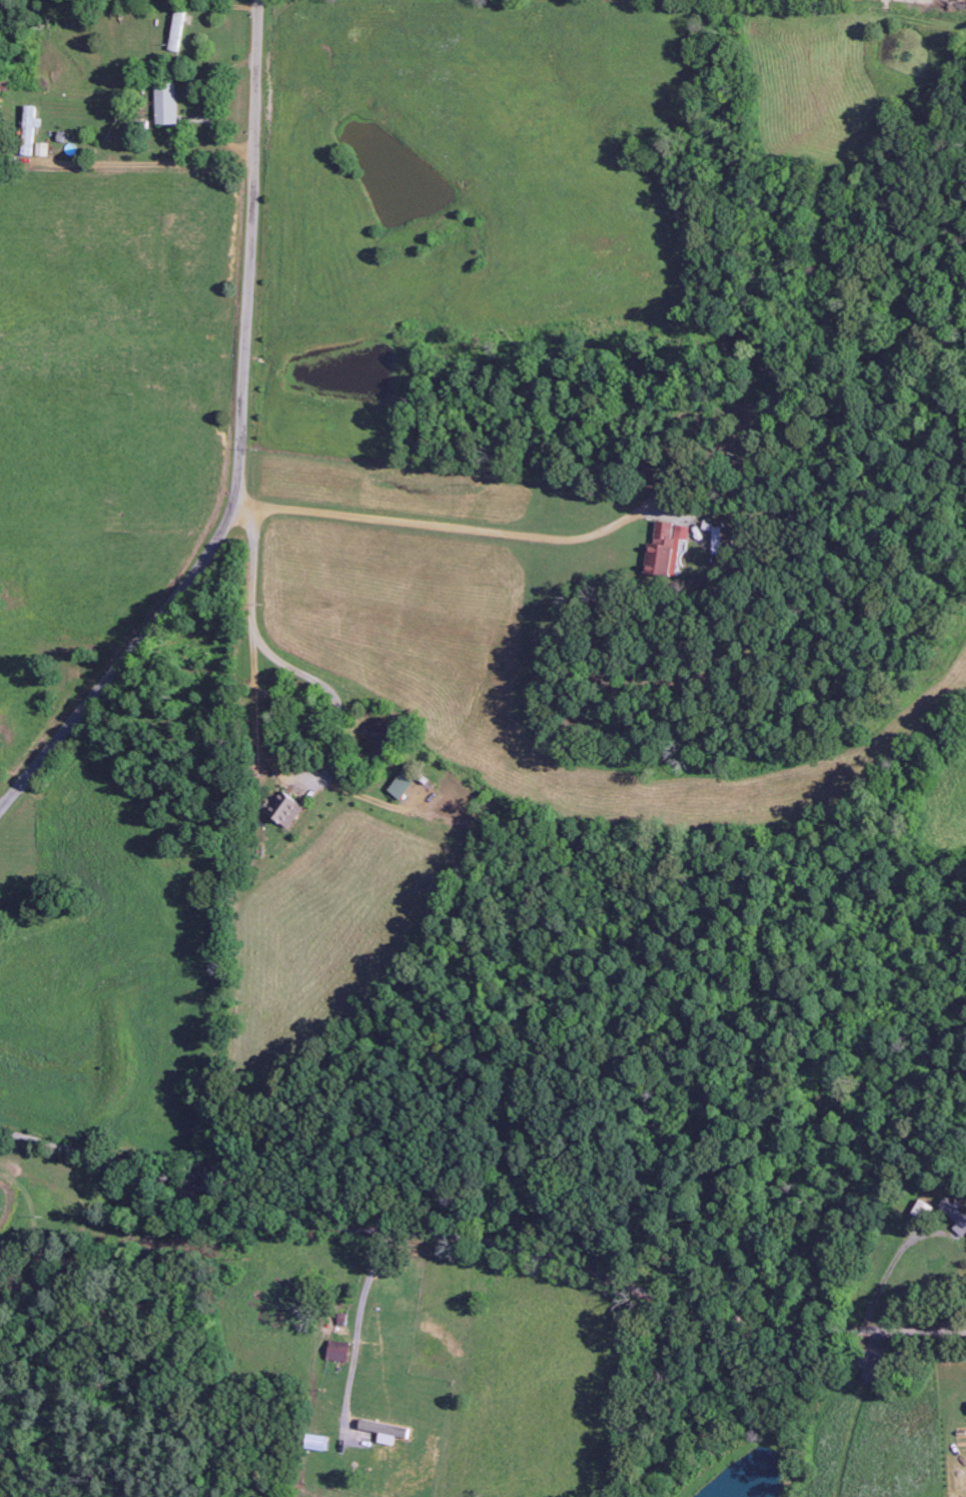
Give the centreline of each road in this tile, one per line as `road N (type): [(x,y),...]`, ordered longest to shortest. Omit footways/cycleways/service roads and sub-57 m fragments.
road 1 (residential): [(965,1330),(739,1315),(539,1252),(453,1235),(333,1228),(0,1134)]
road 2 (residential): [(0,810),(173,602),(233,506),(259,0)]

